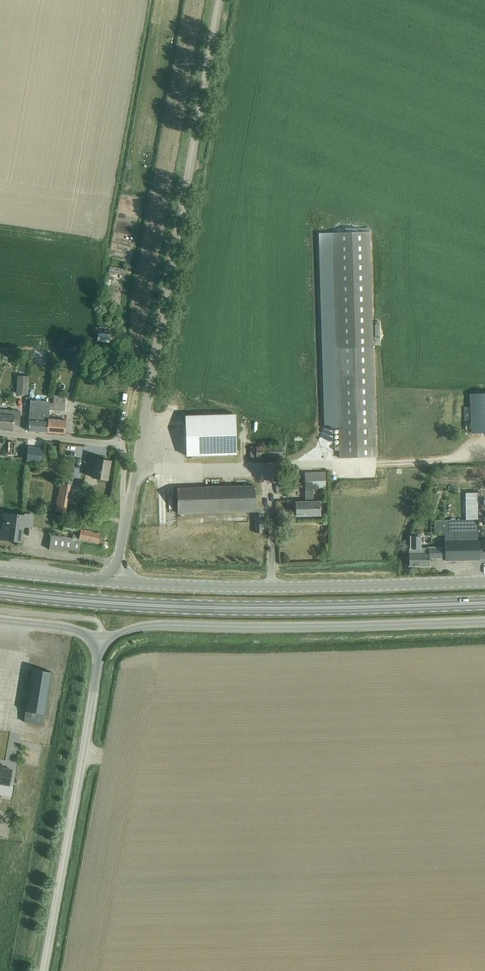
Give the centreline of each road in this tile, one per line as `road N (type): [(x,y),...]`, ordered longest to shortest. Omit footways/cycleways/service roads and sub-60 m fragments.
road 1 (tertiary): [(125,526),(219,0)]
road 2 (unclassified): [(104,643),(160,626),(484,623)]
road 3 (primary): [(111,603),(484,604)]
road 4 (tertiary): [(115,582),(484,583)]
road 5 (unclassified): [(44,970),(104,643)]
road 6 (residential): [(125,526),(119,446),(0,433)]

